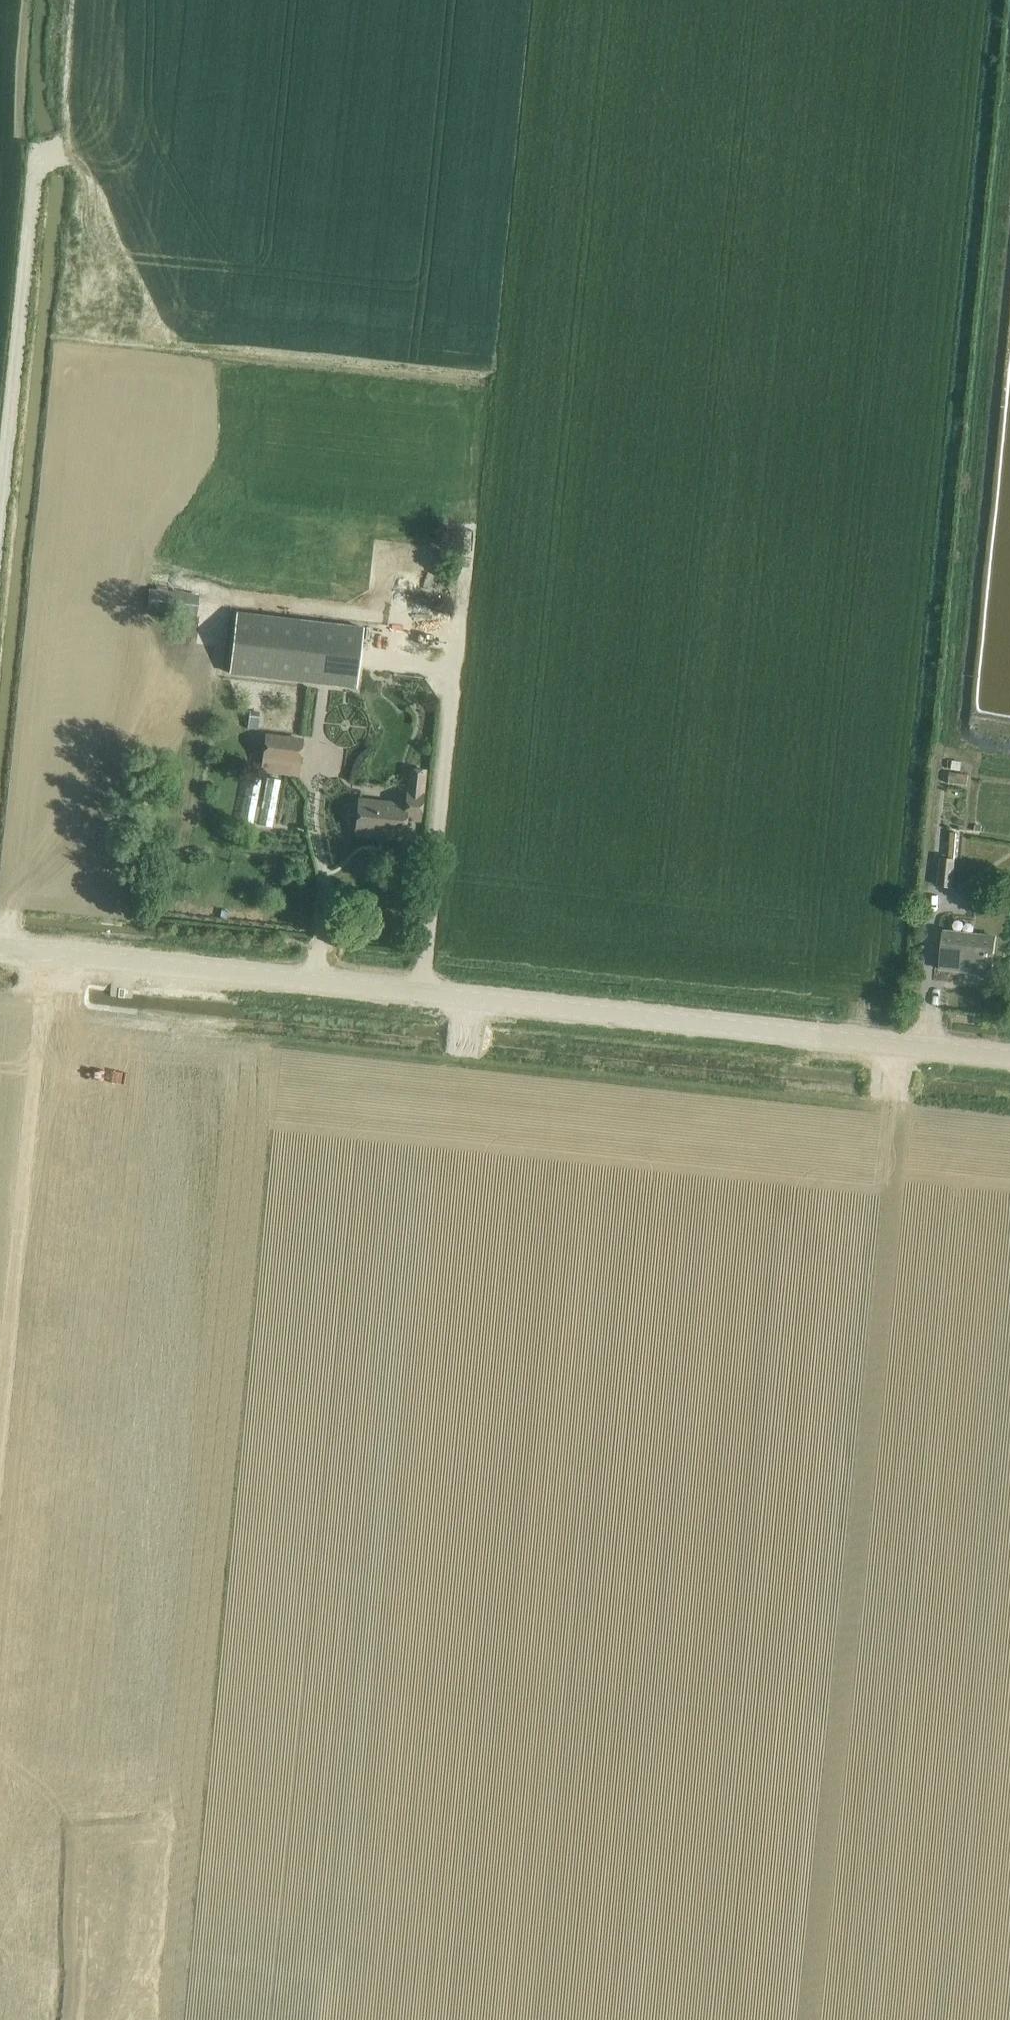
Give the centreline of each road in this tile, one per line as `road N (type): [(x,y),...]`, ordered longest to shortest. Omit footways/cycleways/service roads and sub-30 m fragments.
road 1 (tertiary): [(1009,1058),(0,949)]

